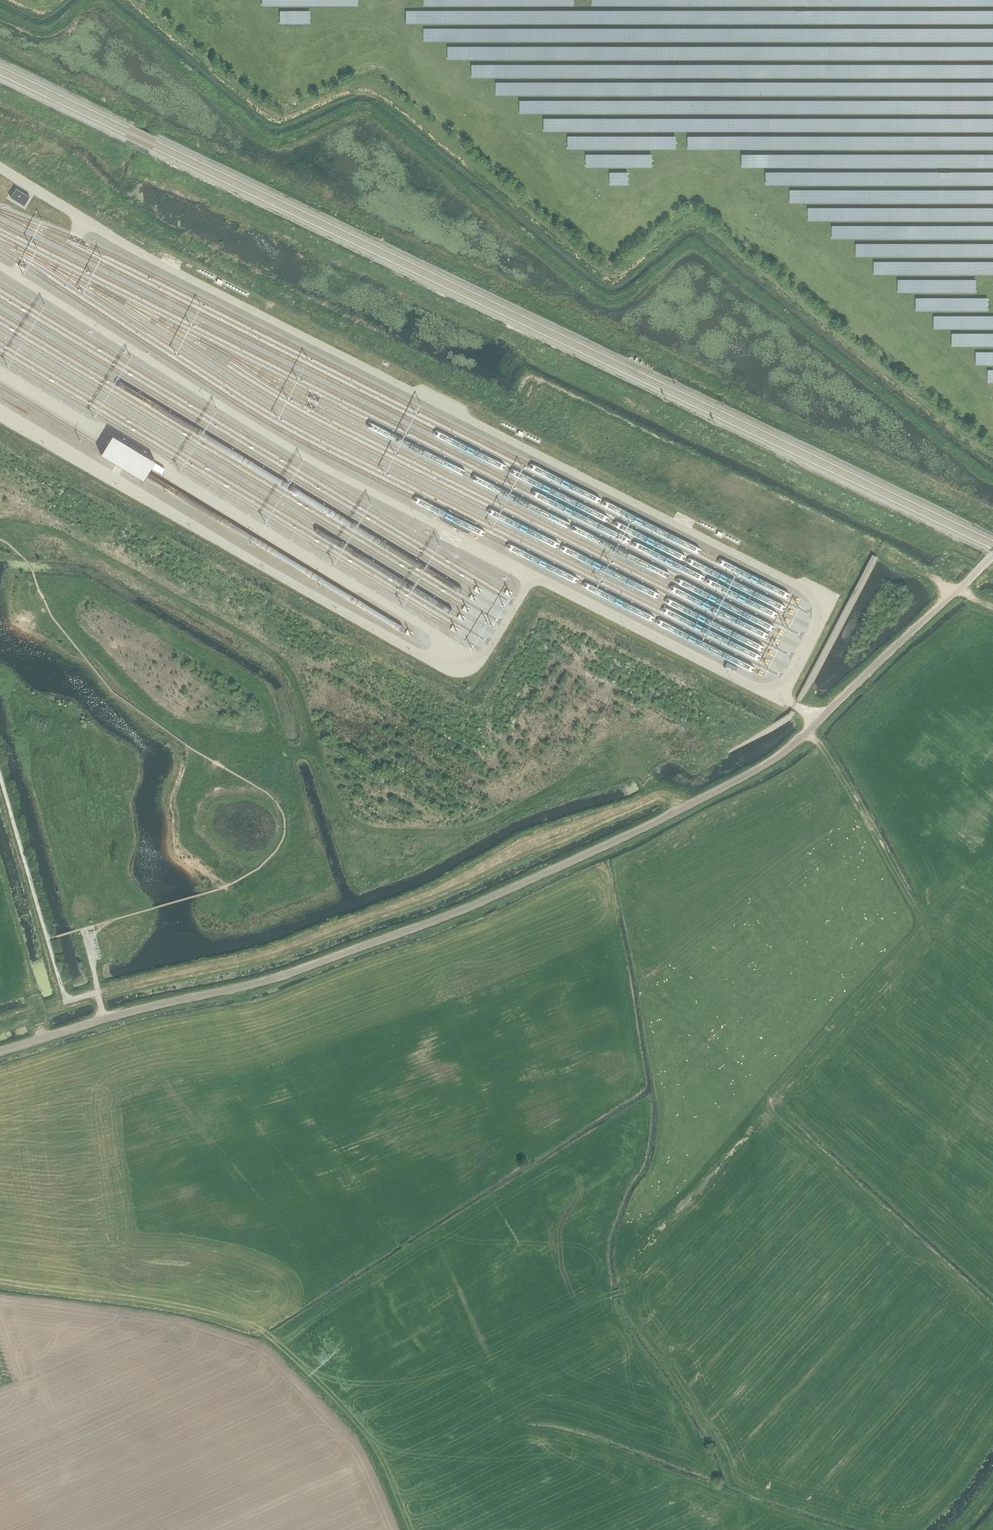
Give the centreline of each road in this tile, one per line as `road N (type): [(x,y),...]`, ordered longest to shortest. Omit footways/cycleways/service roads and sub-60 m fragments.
road 1 (track): [(105,1019),(286,975),(432,922),(696,803),(798,740),(992,556)]
road 2 (track): [(0,1274),(136,1292),(231,1316),(260,1330),(321,1389)]
road 3 (track): [(952,595),(937,579),(821,522)]

